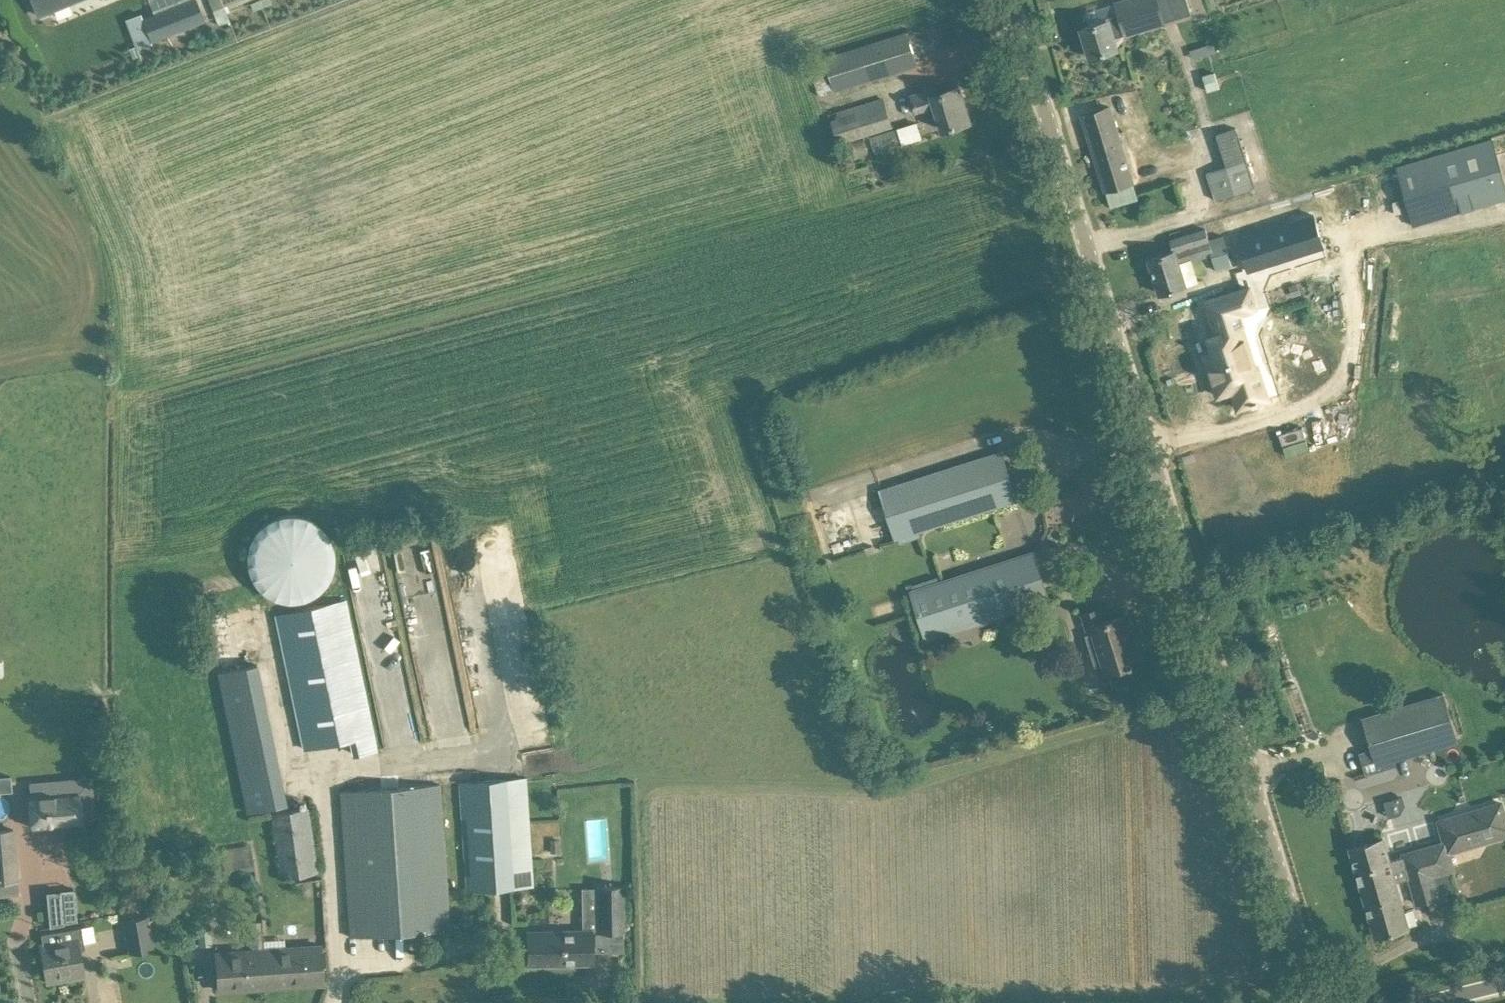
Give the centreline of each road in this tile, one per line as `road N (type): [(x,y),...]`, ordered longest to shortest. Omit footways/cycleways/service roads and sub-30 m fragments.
road 1 (unclassified): [(1313,1002),(1004,0)]

